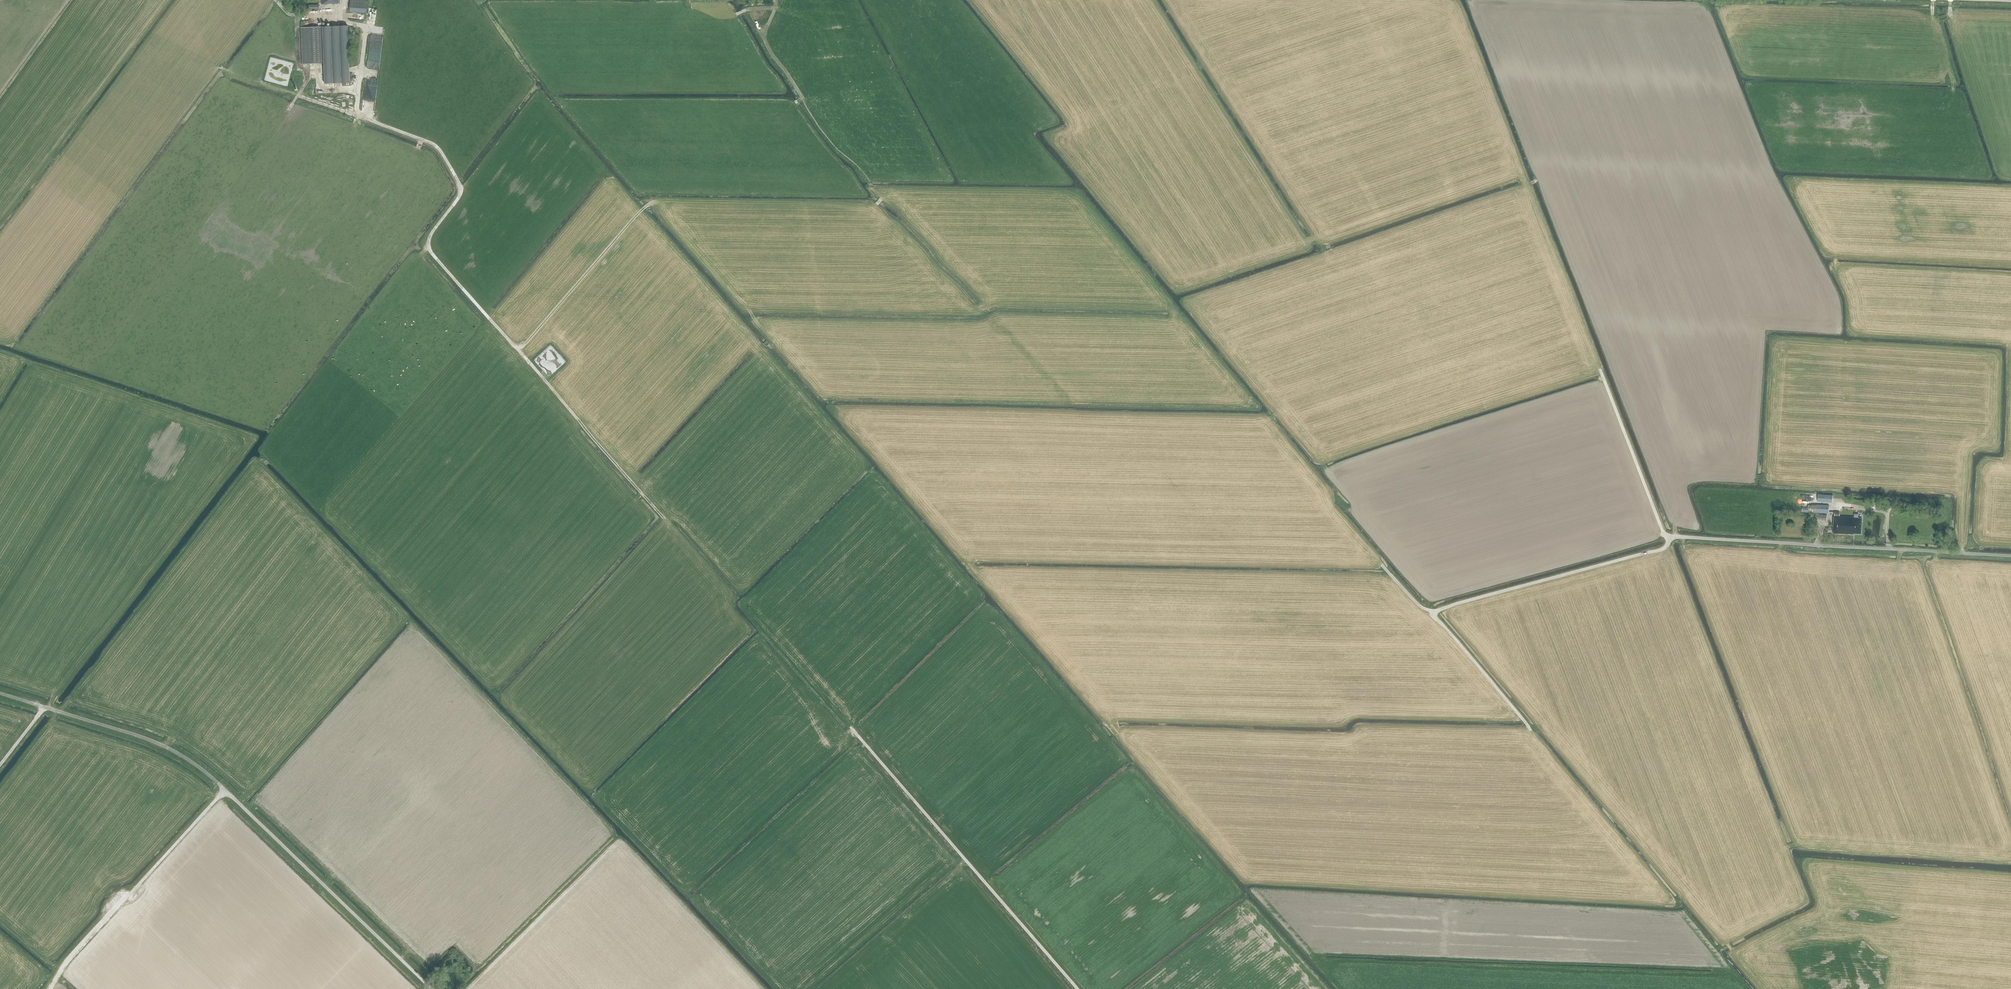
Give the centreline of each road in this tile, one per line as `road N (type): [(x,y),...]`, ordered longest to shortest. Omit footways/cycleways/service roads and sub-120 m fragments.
road 1 (track): [(665,521),(431,252),(430,236),(460,184),(435,146),(358,113),(366,28),(314,20)]
road 2 (track): [(1382,565),(1434,611),(1665,548),(1670,536),(1600,370)]
road 3 (unclassified): [(2010,556),(1670,536)]
road 4 (unclassified): [(433,988),(225,790)]
road 5 (unclassified): [(49,988),(225,790)]
road 6 (track): [(0,693),(155,742),(225,790)]
road 7 (track): [(648,204),(519,350)]
road 8 (track): [(1529,729),(1434,611)]

